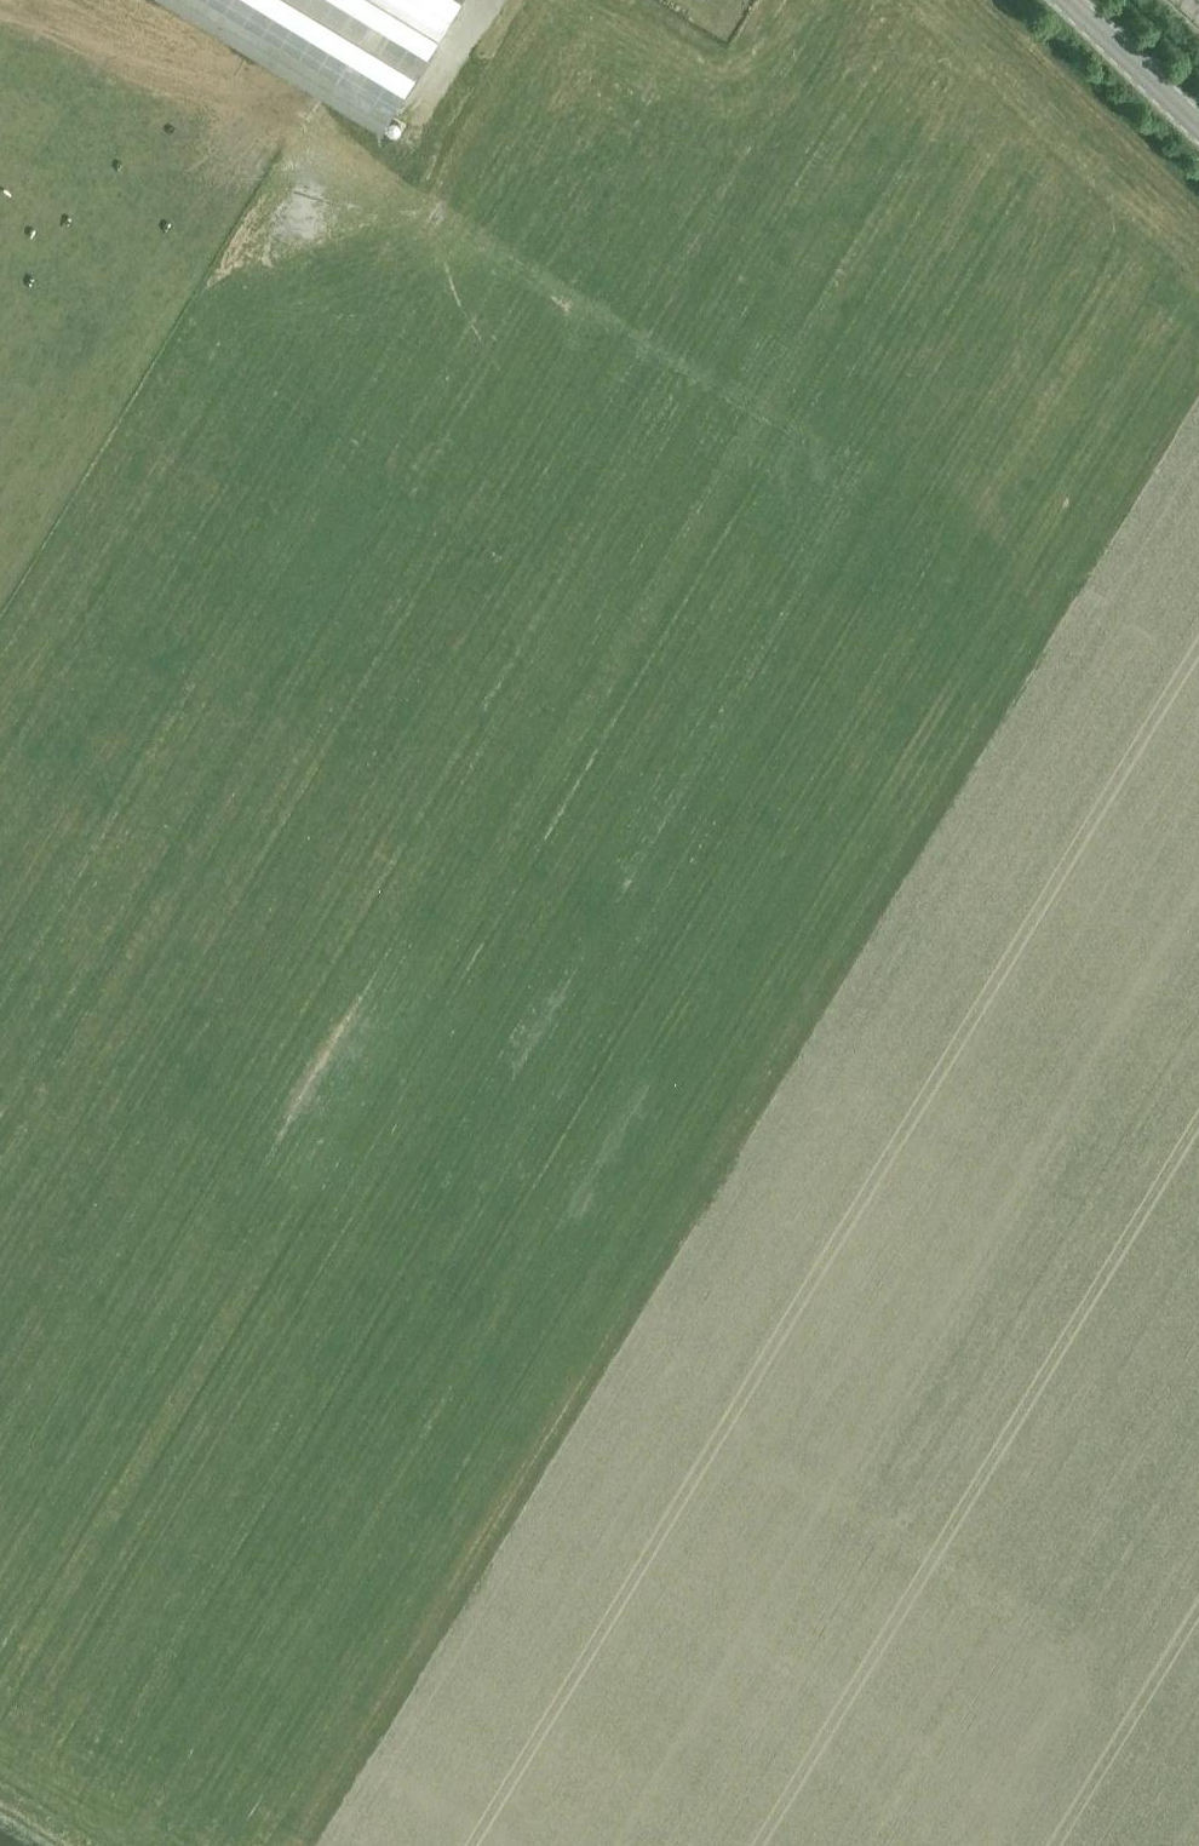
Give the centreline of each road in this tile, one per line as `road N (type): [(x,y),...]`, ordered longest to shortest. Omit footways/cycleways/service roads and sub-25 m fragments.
road 1 (tertiary): [(1198,128),(1066,0)]

